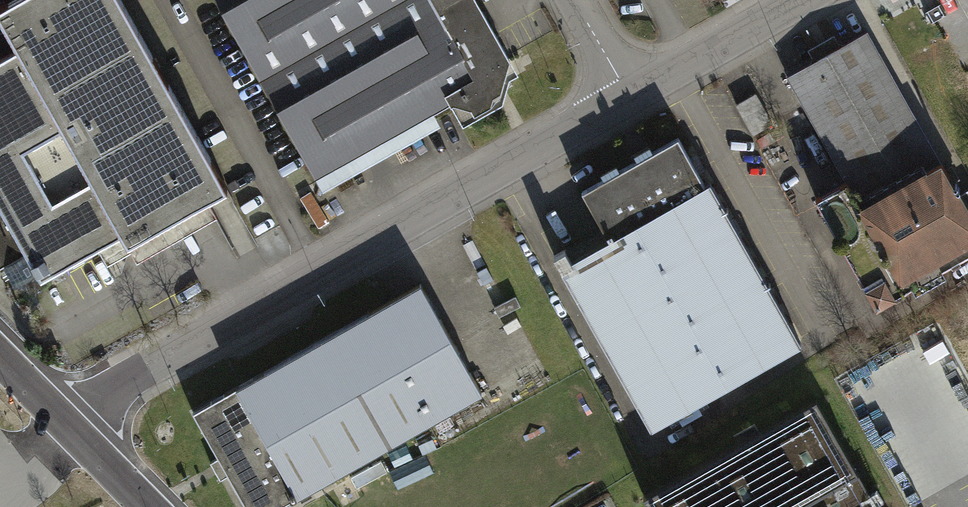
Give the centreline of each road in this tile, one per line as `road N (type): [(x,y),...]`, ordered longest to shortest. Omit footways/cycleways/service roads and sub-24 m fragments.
road 1 (unclassified): [(627,96),(58,417)]
road 2 (unclassified): [(797,0),(627,96)]
road 3 (unclassified): [(58,417),(147,506)]

